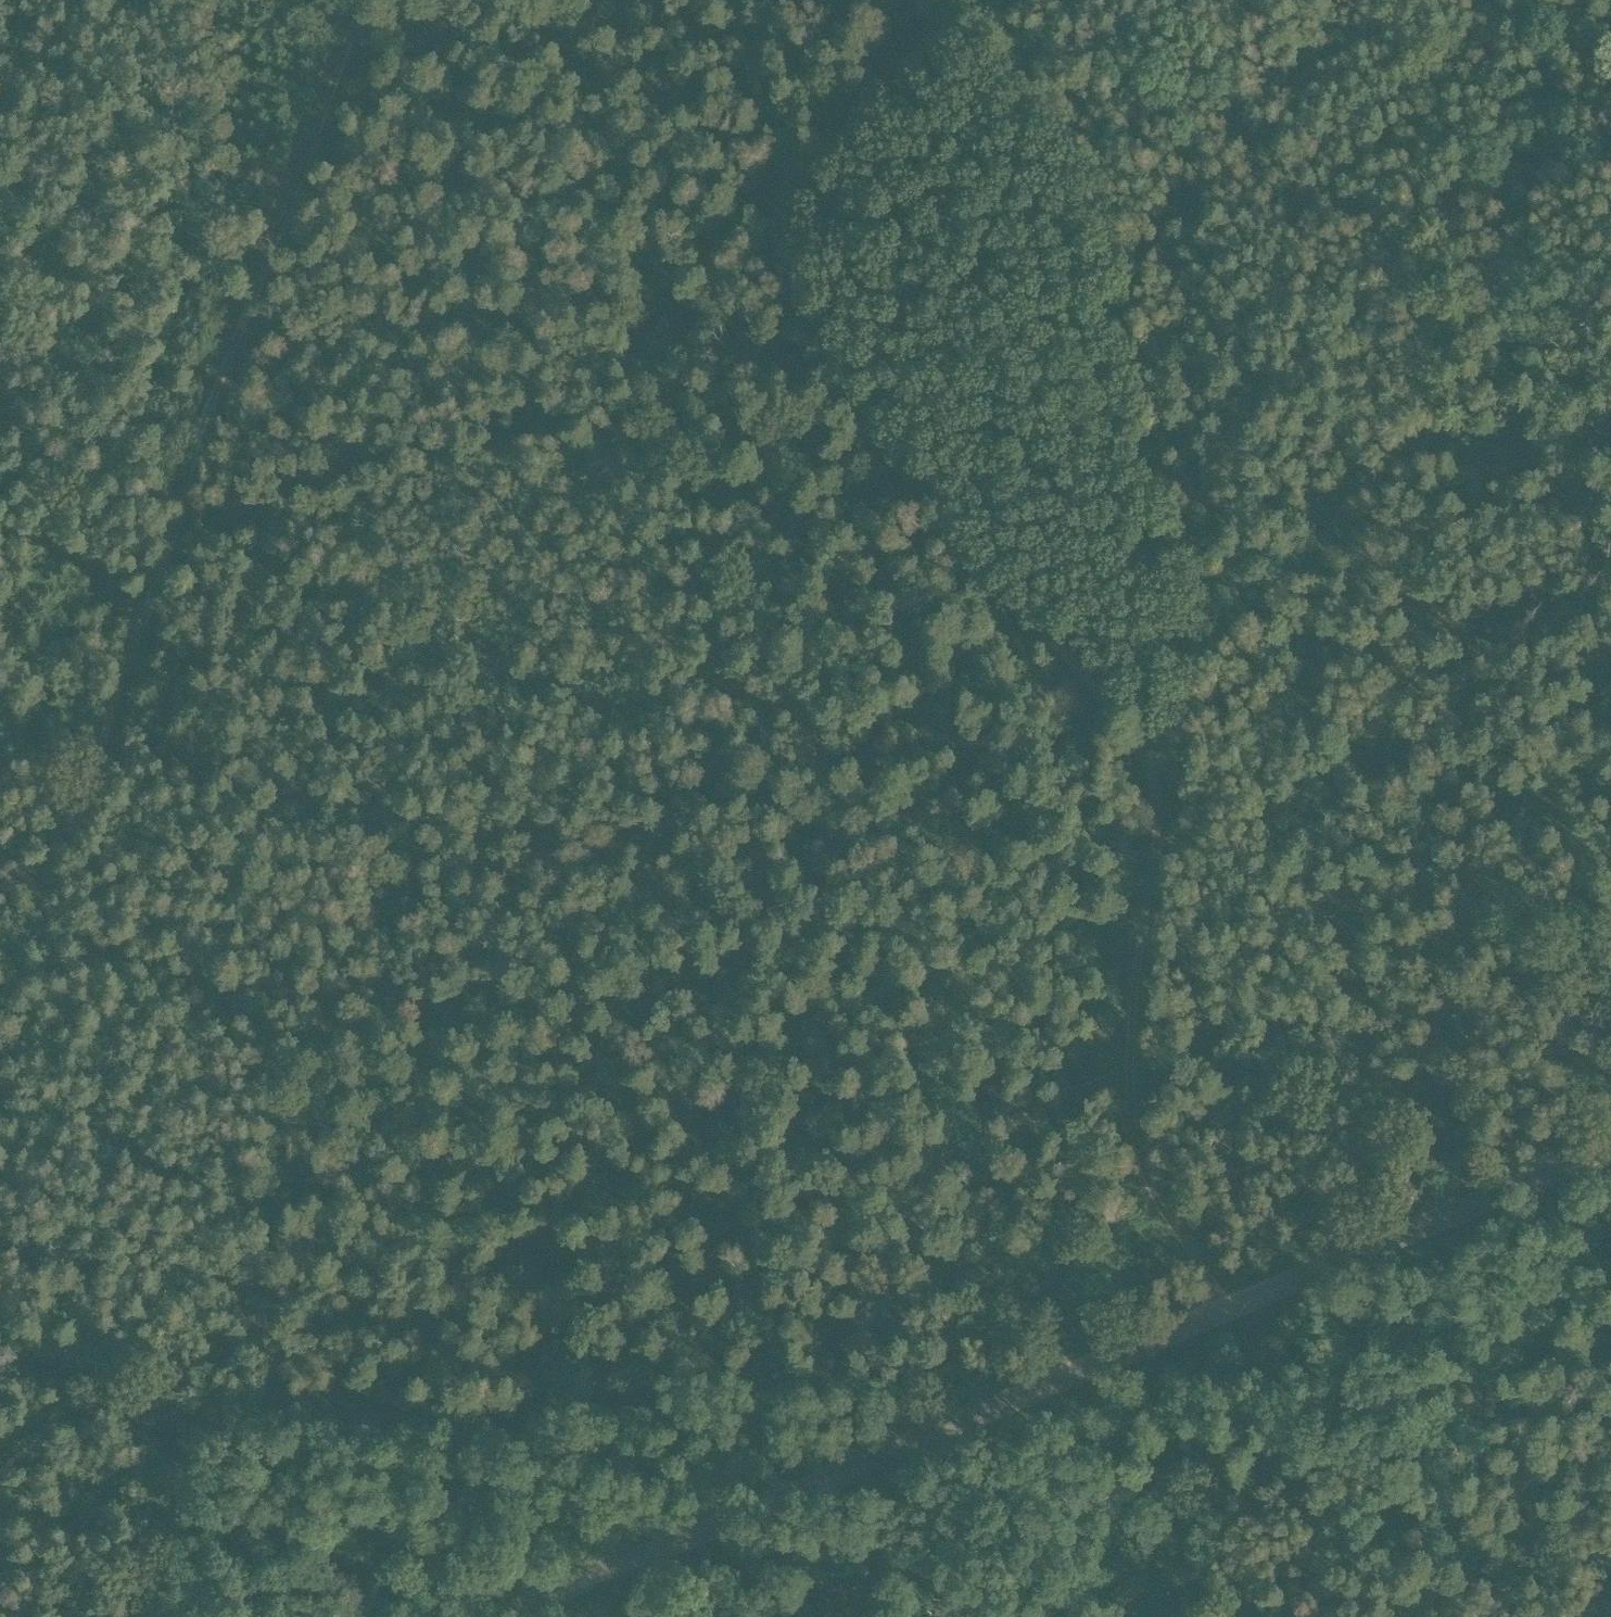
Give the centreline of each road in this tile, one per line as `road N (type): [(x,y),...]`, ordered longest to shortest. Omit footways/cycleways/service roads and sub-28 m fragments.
road 1 (unclassified): [(524,1616),(1610,1164)]
road 2 (track): [(1240,1320),(1154,1208),(1128,1125),(1139,958),(1160,827),(1154,784),(1107,708),(879,435)]
road 3 (track): [(158,584),(365,0)]
road 4 (track): [(0,886),(57,862),(158,584)]
road 5 (track): [(879,435),(800,300),(788,205)]
road 6 (track): [(727,0),(788,205)]
road 7 (track): [(856,106),(915,0)]

